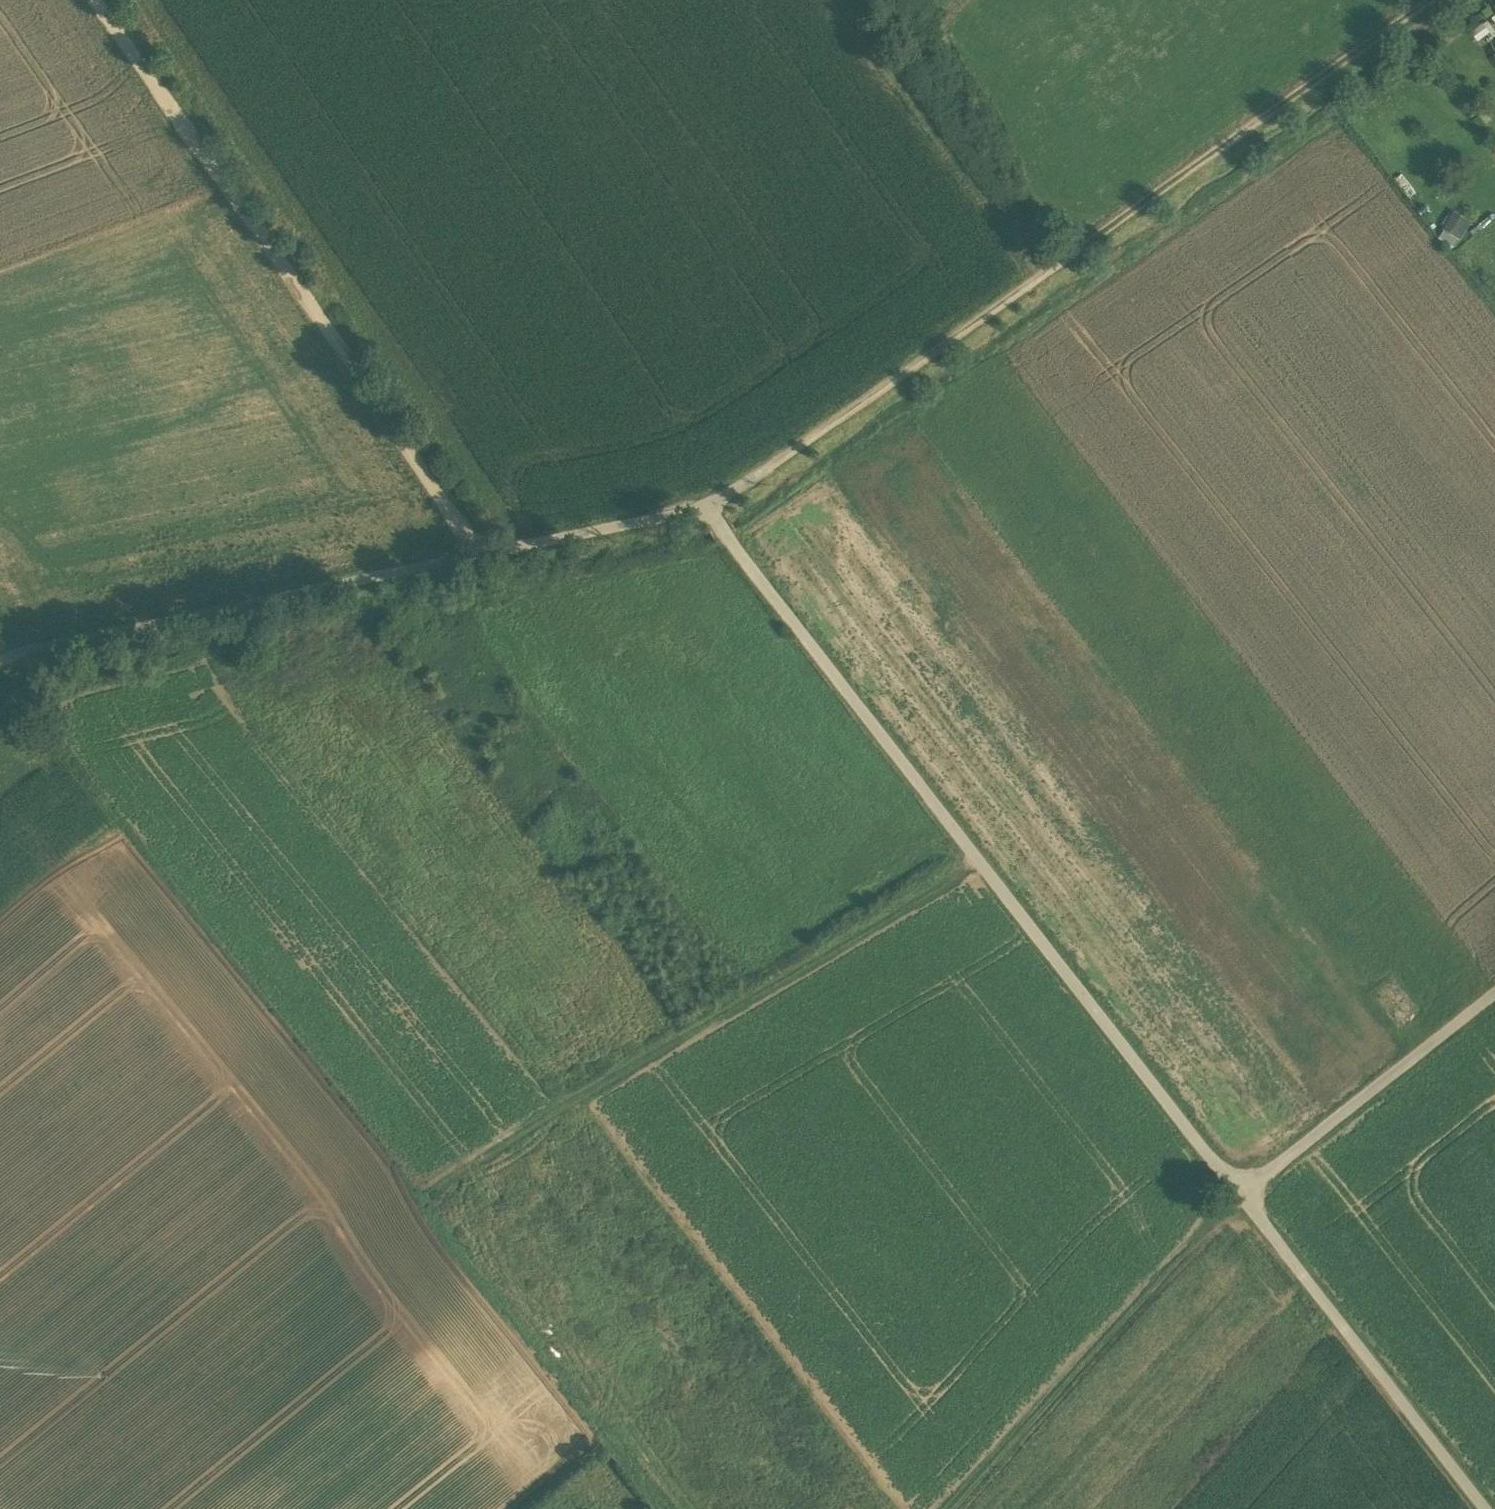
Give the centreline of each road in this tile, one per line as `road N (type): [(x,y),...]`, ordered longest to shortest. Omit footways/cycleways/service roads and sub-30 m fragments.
road 1 (track): [(1240,1192),(735,549),(712,506),(477,553)]
road 2 (track): [(712,506),(1052,277),(1431,0)]
road 3 (track): [(477,553),(98,0)]
road 4 (track): [(977,861),(426,1195)]
road 5 (track): [(477,553),(0,662)]
road 6 (track): [(1245,1198),(958,1508)]
road 7 (track): [(1486,1508),(1240,1192)]
road 8 (track): [(668,1508),(426,1195)]
road 9 (track): [(840,0),(1014,233),(1043,283)]
road 10 (track): [(1240,1192),(1494,994)]

